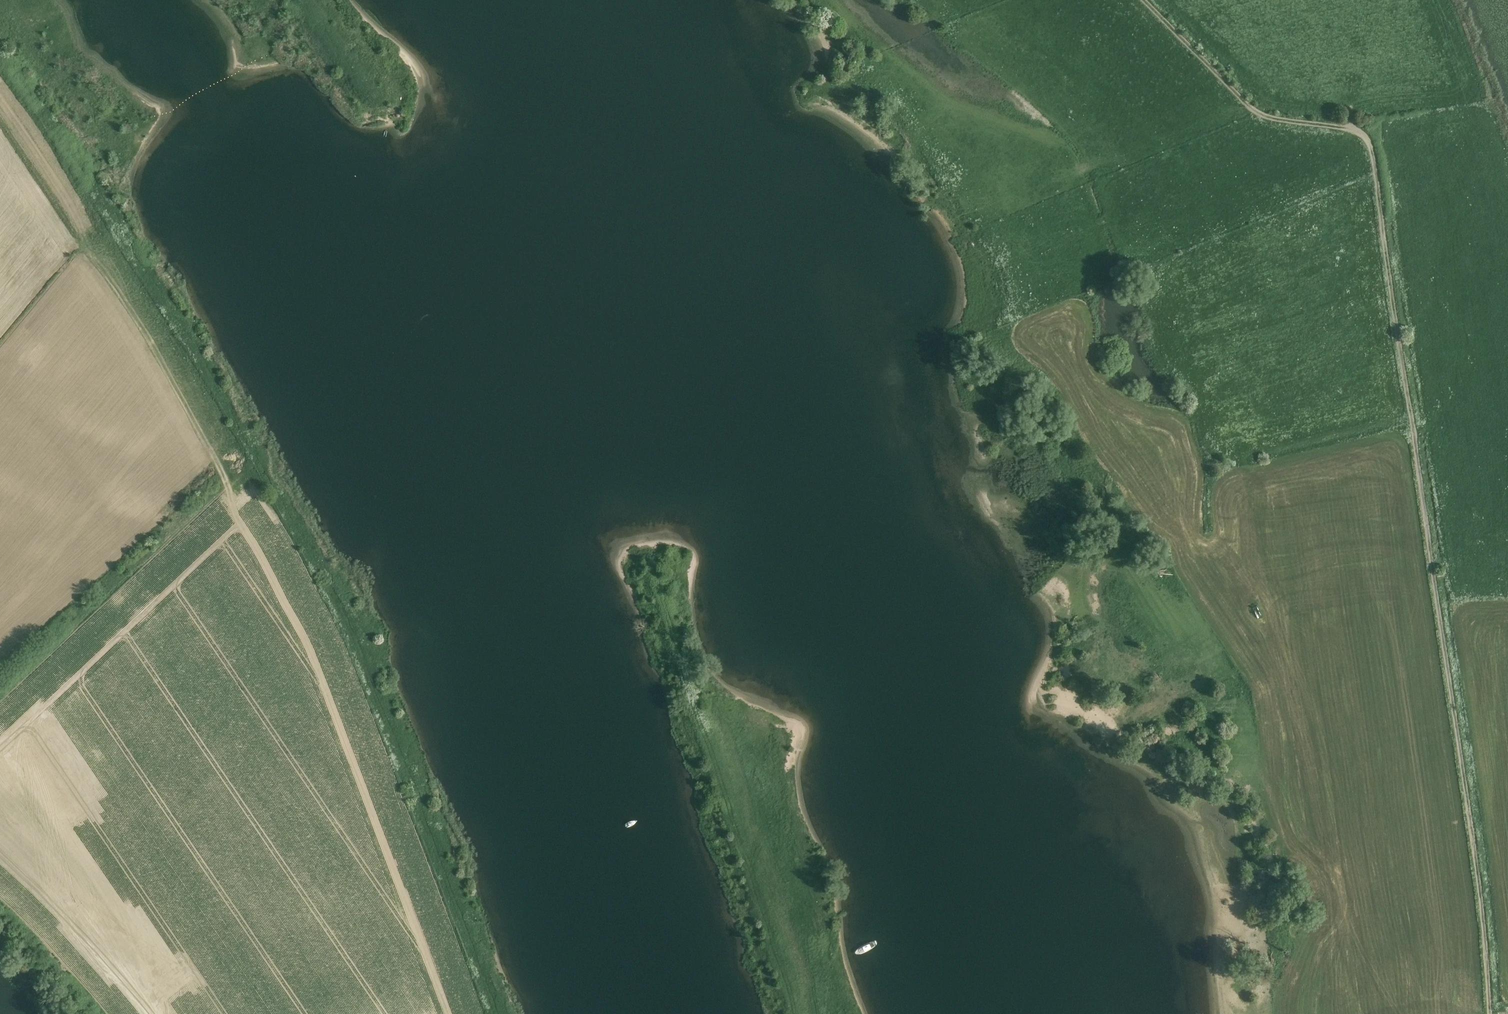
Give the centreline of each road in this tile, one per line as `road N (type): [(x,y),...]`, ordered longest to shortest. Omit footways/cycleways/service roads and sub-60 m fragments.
road 1 (track): [(1490,1013),(1472,808),(1372,148),(1352,128),(1278,117),(1243,100),(1145,0)]
road 2 (track): [(451,1013),(304,625),(96,257)]

